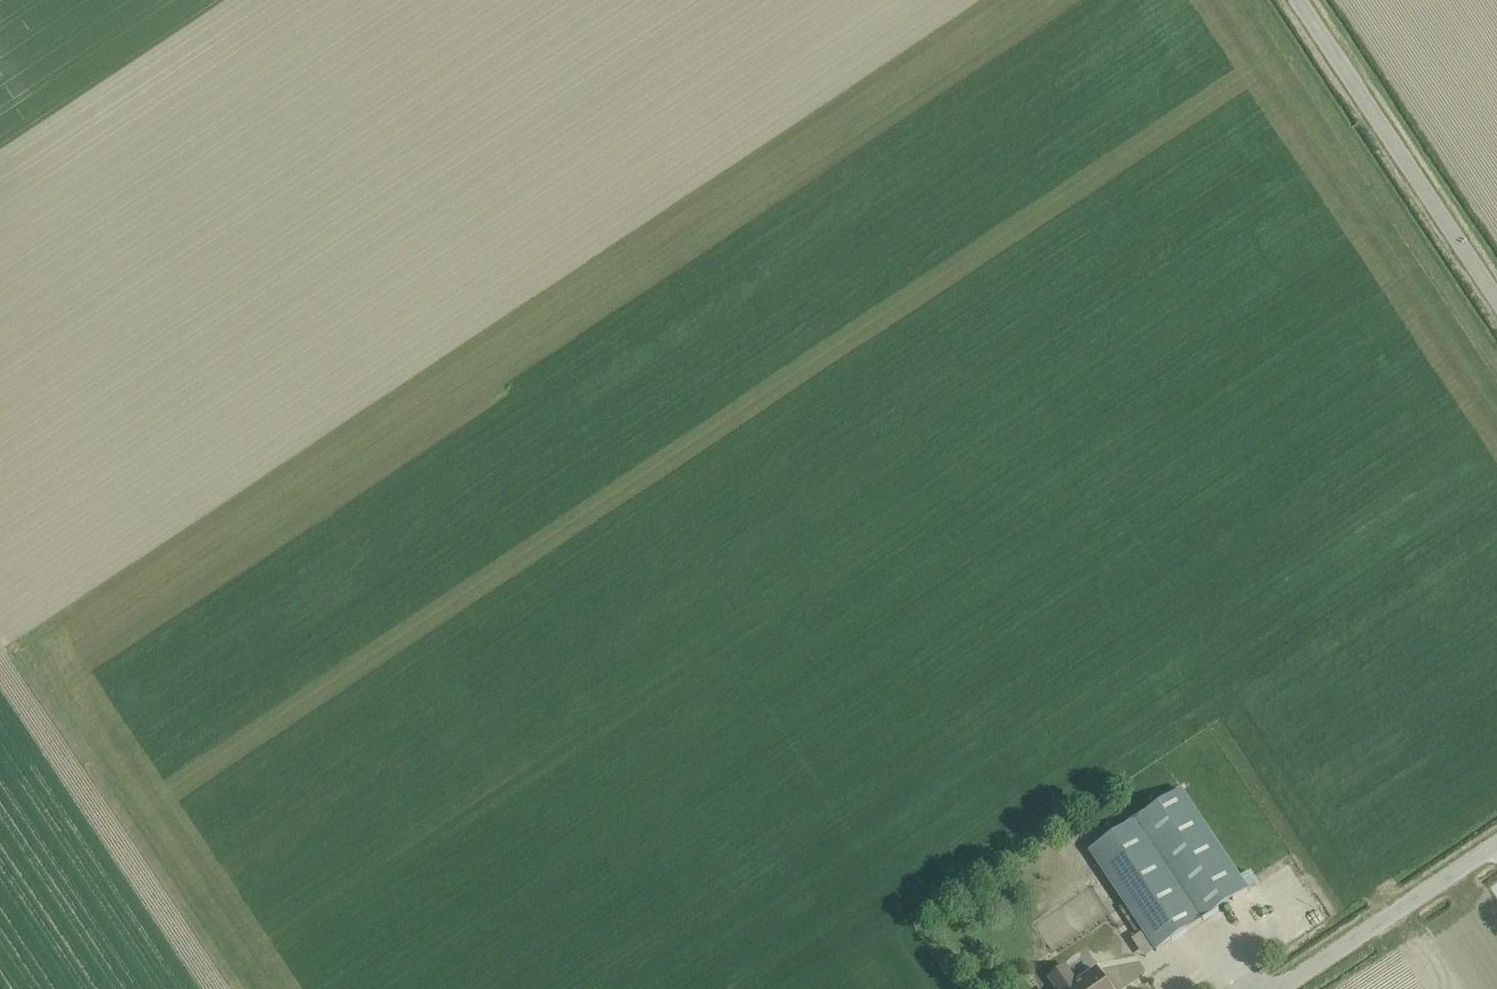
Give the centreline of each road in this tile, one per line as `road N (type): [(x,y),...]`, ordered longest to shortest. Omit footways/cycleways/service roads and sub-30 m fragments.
road 1 (unclassified): [(1496,299),(1298,0)]
road 2 (unclassified): [(1282,988),(1496,847)]

